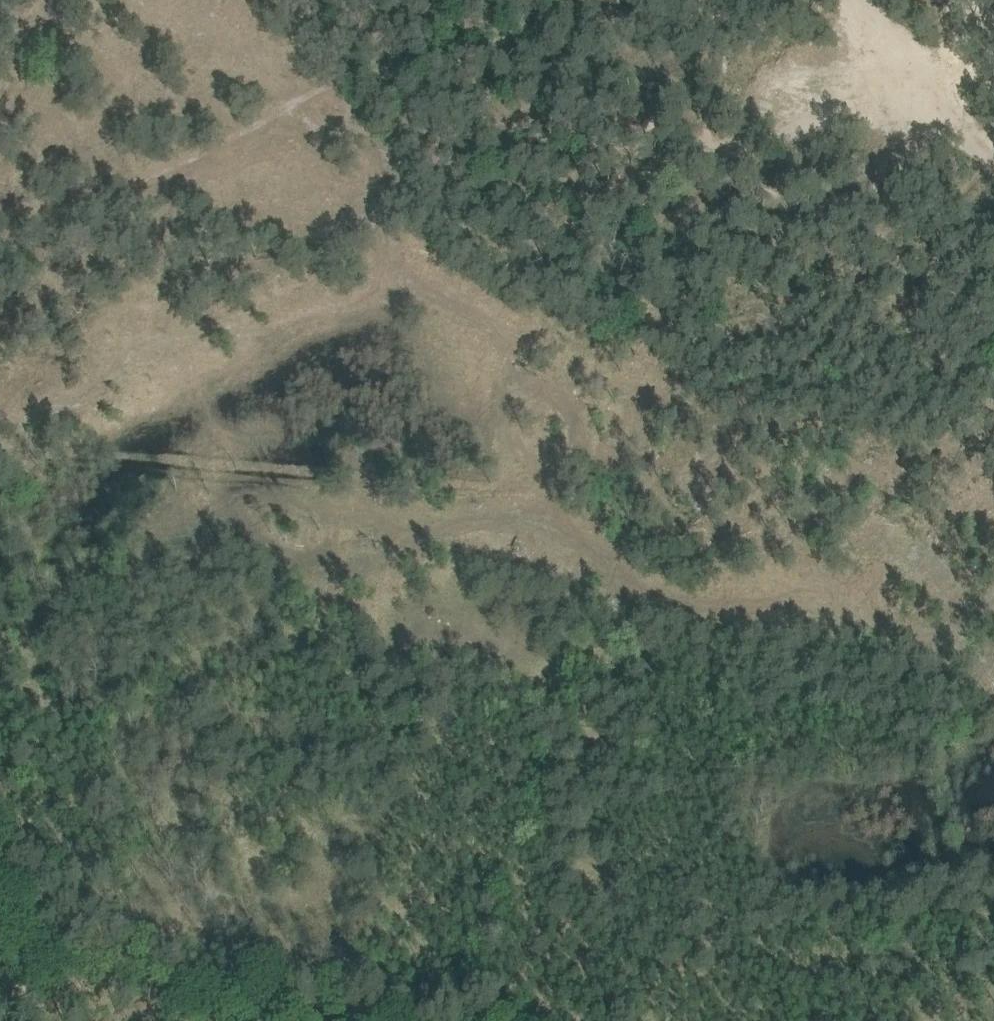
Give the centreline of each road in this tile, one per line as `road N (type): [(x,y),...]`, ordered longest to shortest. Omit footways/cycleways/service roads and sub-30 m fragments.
road 1 (track): [(0,874),(50,935),(306,1020)]

